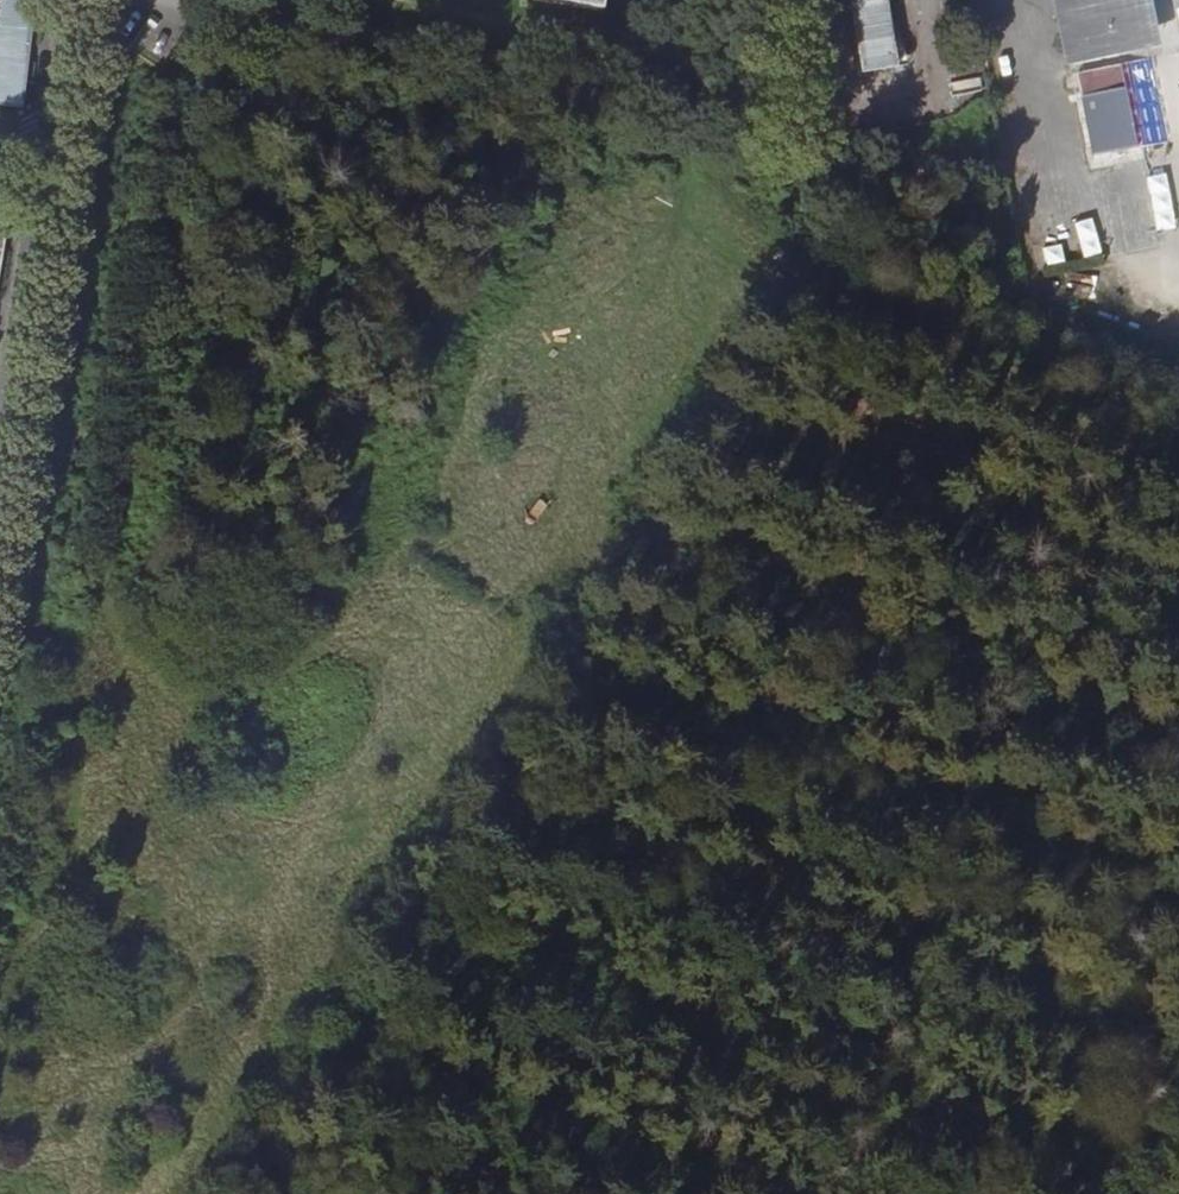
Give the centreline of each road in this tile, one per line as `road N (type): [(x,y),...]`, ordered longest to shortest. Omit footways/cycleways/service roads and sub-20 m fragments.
road 1 (residential): [(53,123),(0,432)]
road 2 (residential): [(74,0),(53,123)]

